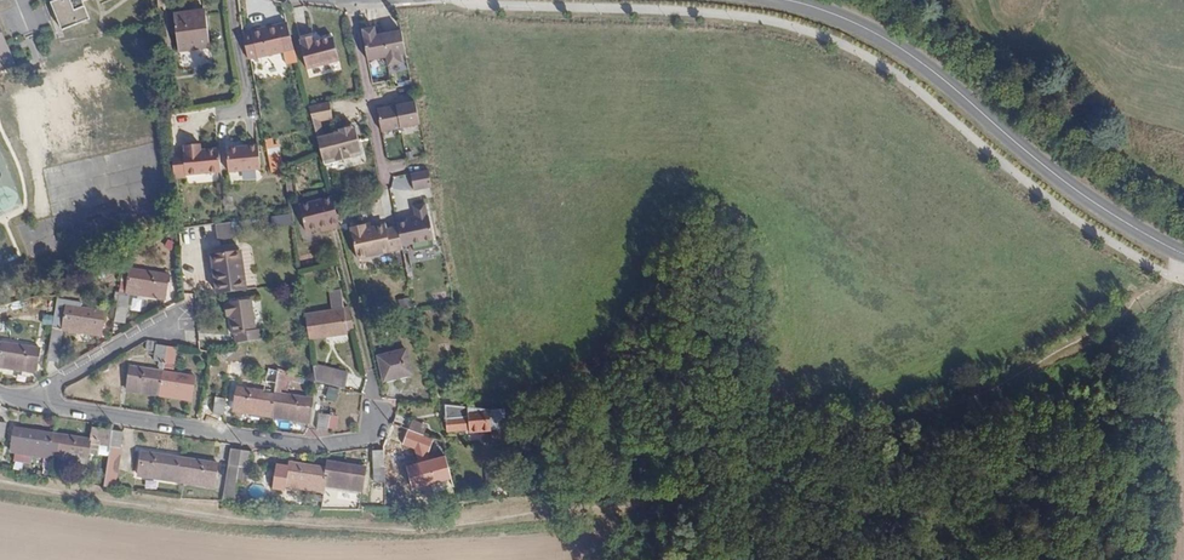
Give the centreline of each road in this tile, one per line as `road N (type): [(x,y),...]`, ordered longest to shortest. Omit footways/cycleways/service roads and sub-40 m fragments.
road 1 (track): [(1183,254),(1172,277),(1030,365),(886,433),(680,499),(433,529),(347,527),(156,511),(0,479)]
road 2 (tertiary): [(1183,254),(1084,194),(906,51),(787,0)]
road 3 (residential): [(33,406),(314,445),(369,438),(375,417)]
road 4 (residential): [(350,0),(383,174)]
road 5 (residential): [(33,406),(54,385),(177,324)]

